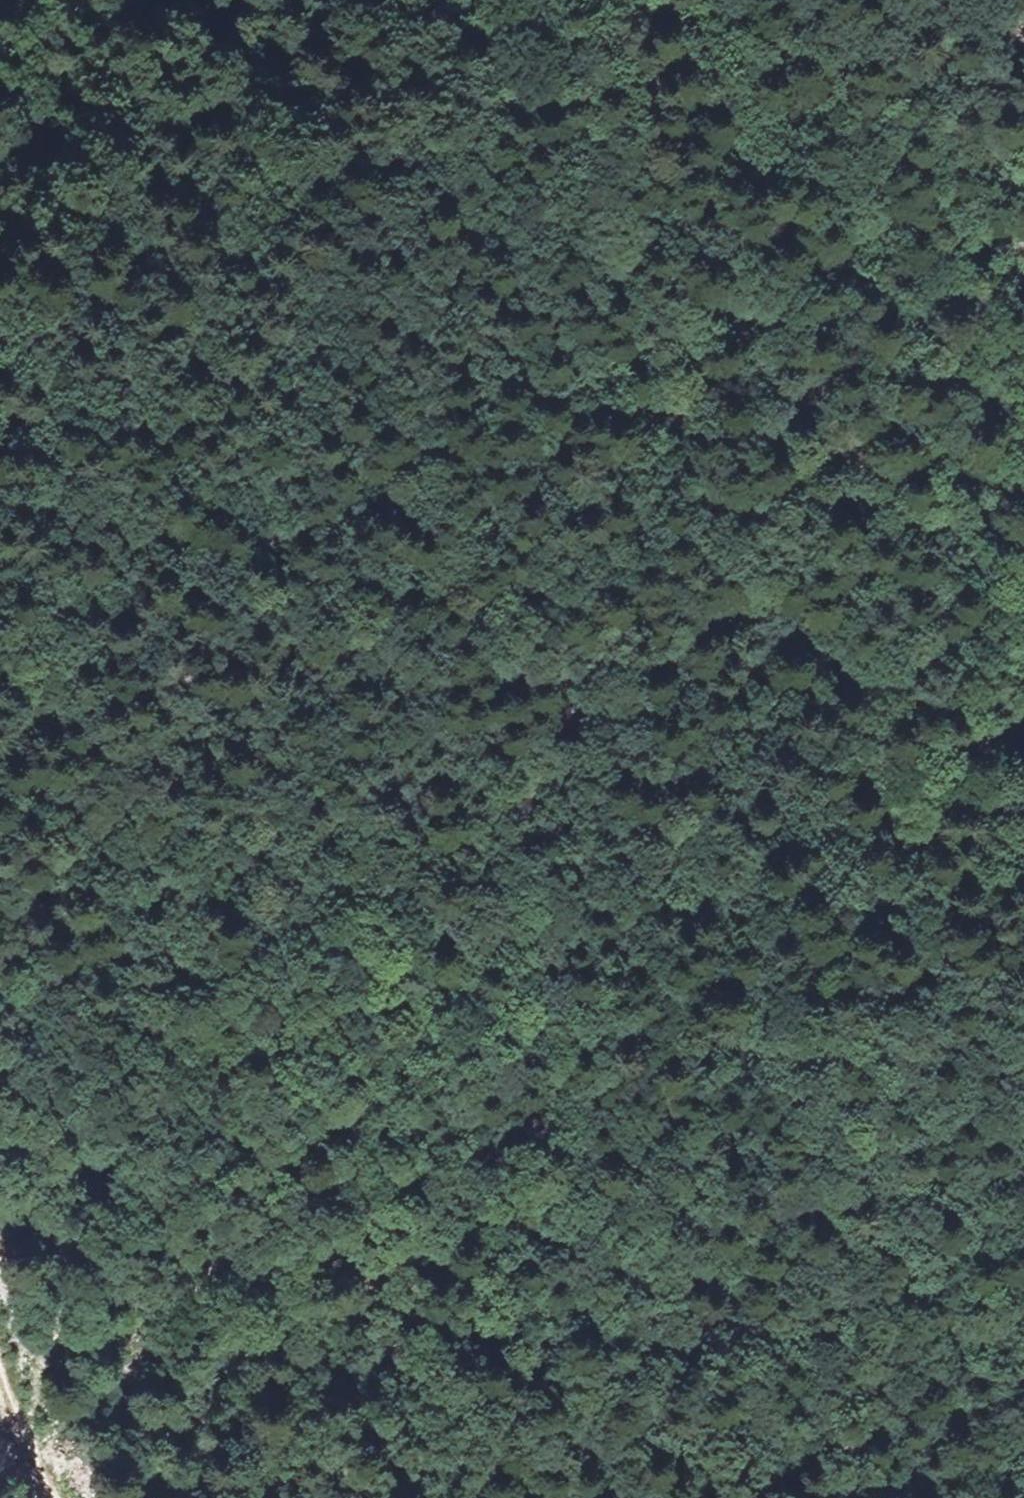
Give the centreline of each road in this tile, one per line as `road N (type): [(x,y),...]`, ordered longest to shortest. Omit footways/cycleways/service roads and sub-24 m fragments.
road 1 (track): [(0,1346),(64,1497)]

